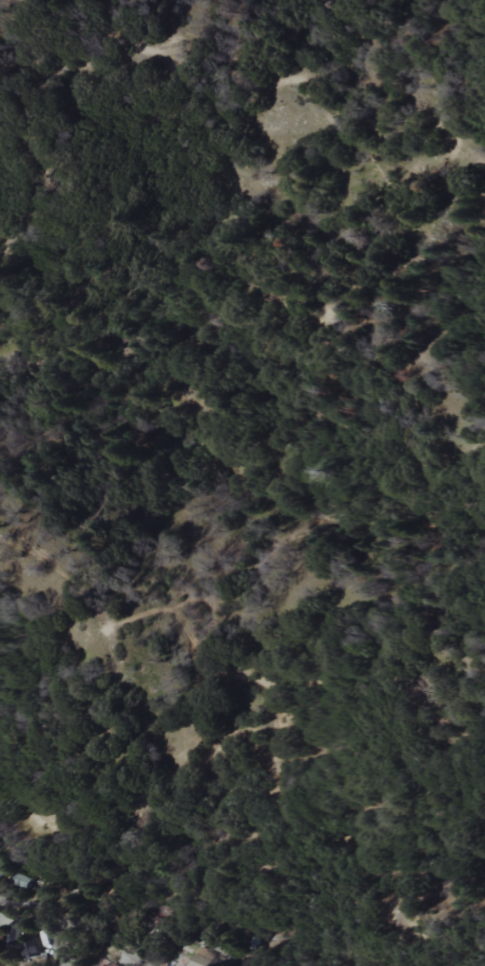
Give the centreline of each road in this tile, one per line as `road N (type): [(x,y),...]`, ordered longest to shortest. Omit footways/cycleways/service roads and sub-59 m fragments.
road 1 (residential): [(152,965),(88,934),(51,936),(45,911),(0,897)]

